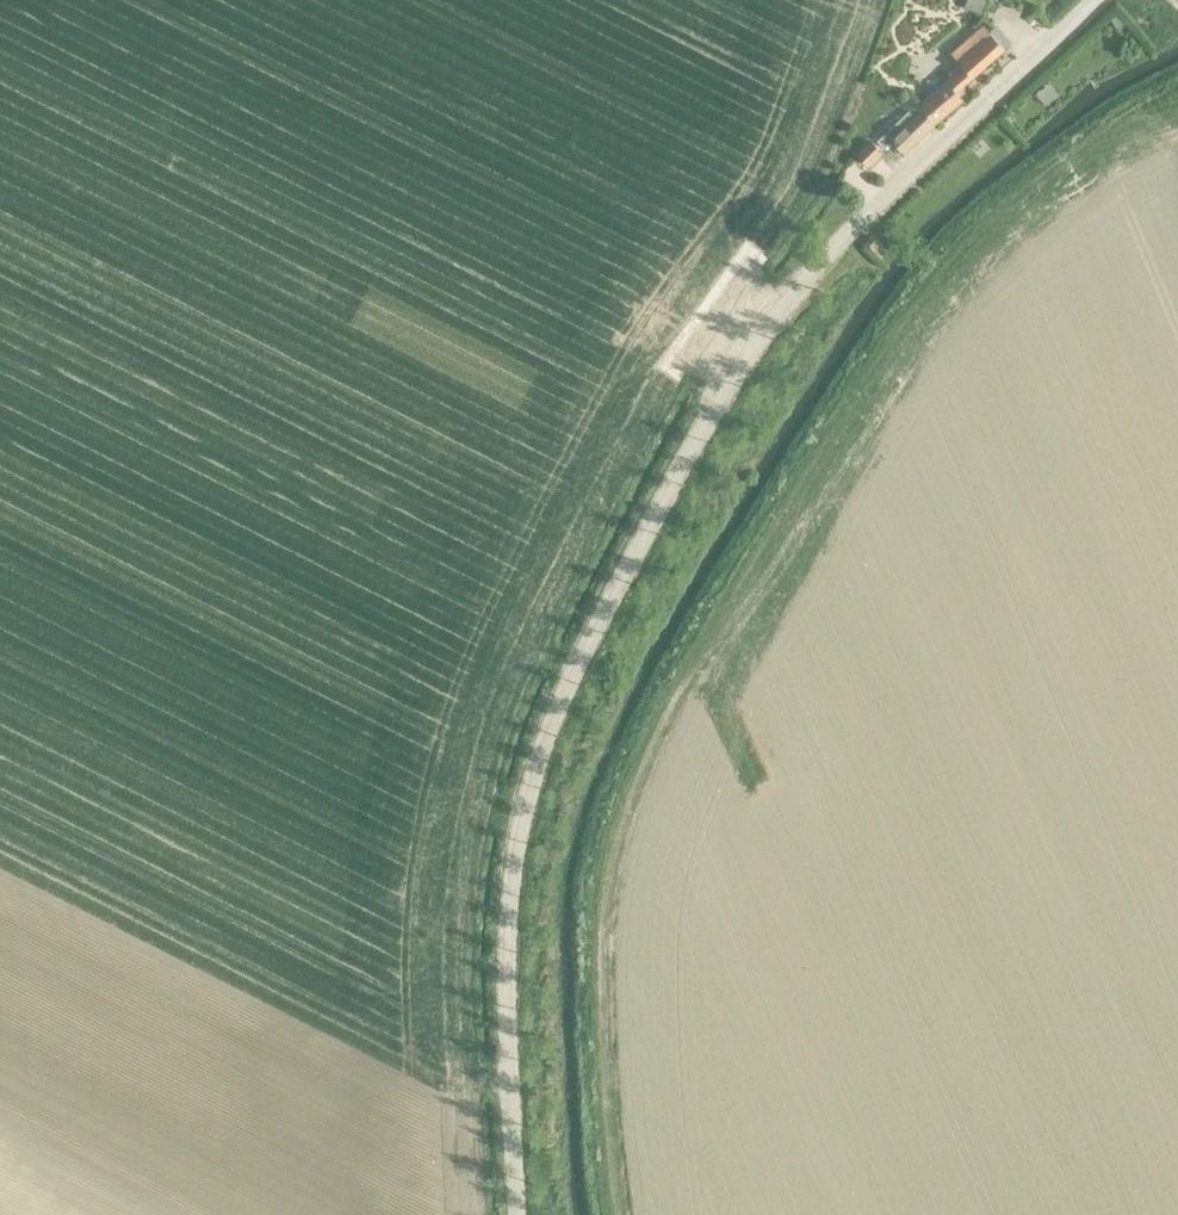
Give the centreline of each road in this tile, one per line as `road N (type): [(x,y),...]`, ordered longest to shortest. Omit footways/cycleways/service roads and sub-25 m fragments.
road 1 (unclassified): [(516,1214),(506,944),(515,843),(540,748),(583,650),(700,430),(789,297),(1092,0)]

